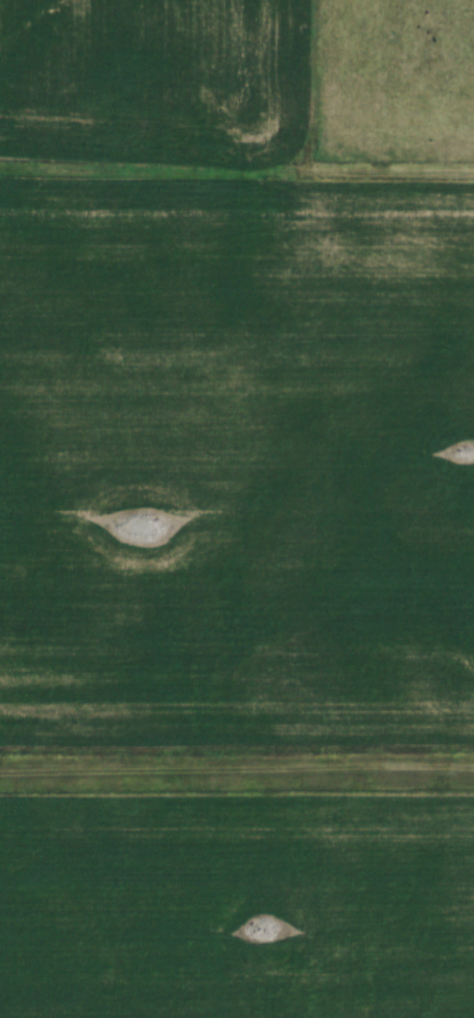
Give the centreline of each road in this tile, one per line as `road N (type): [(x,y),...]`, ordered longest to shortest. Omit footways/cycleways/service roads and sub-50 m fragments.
road 1 (track): [(0,772),(473,772)]

